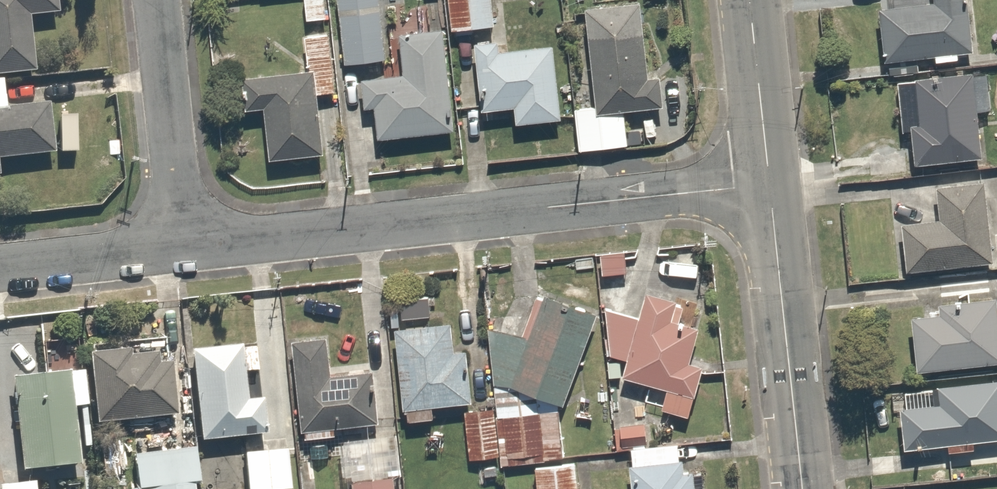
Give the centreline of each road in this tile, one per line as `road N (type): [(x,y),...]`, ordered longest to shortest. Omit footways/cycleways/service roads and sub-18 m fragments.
road 1 (residential): [(769,185),(187,247)]
road 2 (tertiary): [(769,185),(803,488)]
road 3 (residential): [(158,0),(187,247)]
road 4 (residential): [(187,247),(0,268)]
road 5 (tertiary): [(749,0),(769,185)]

